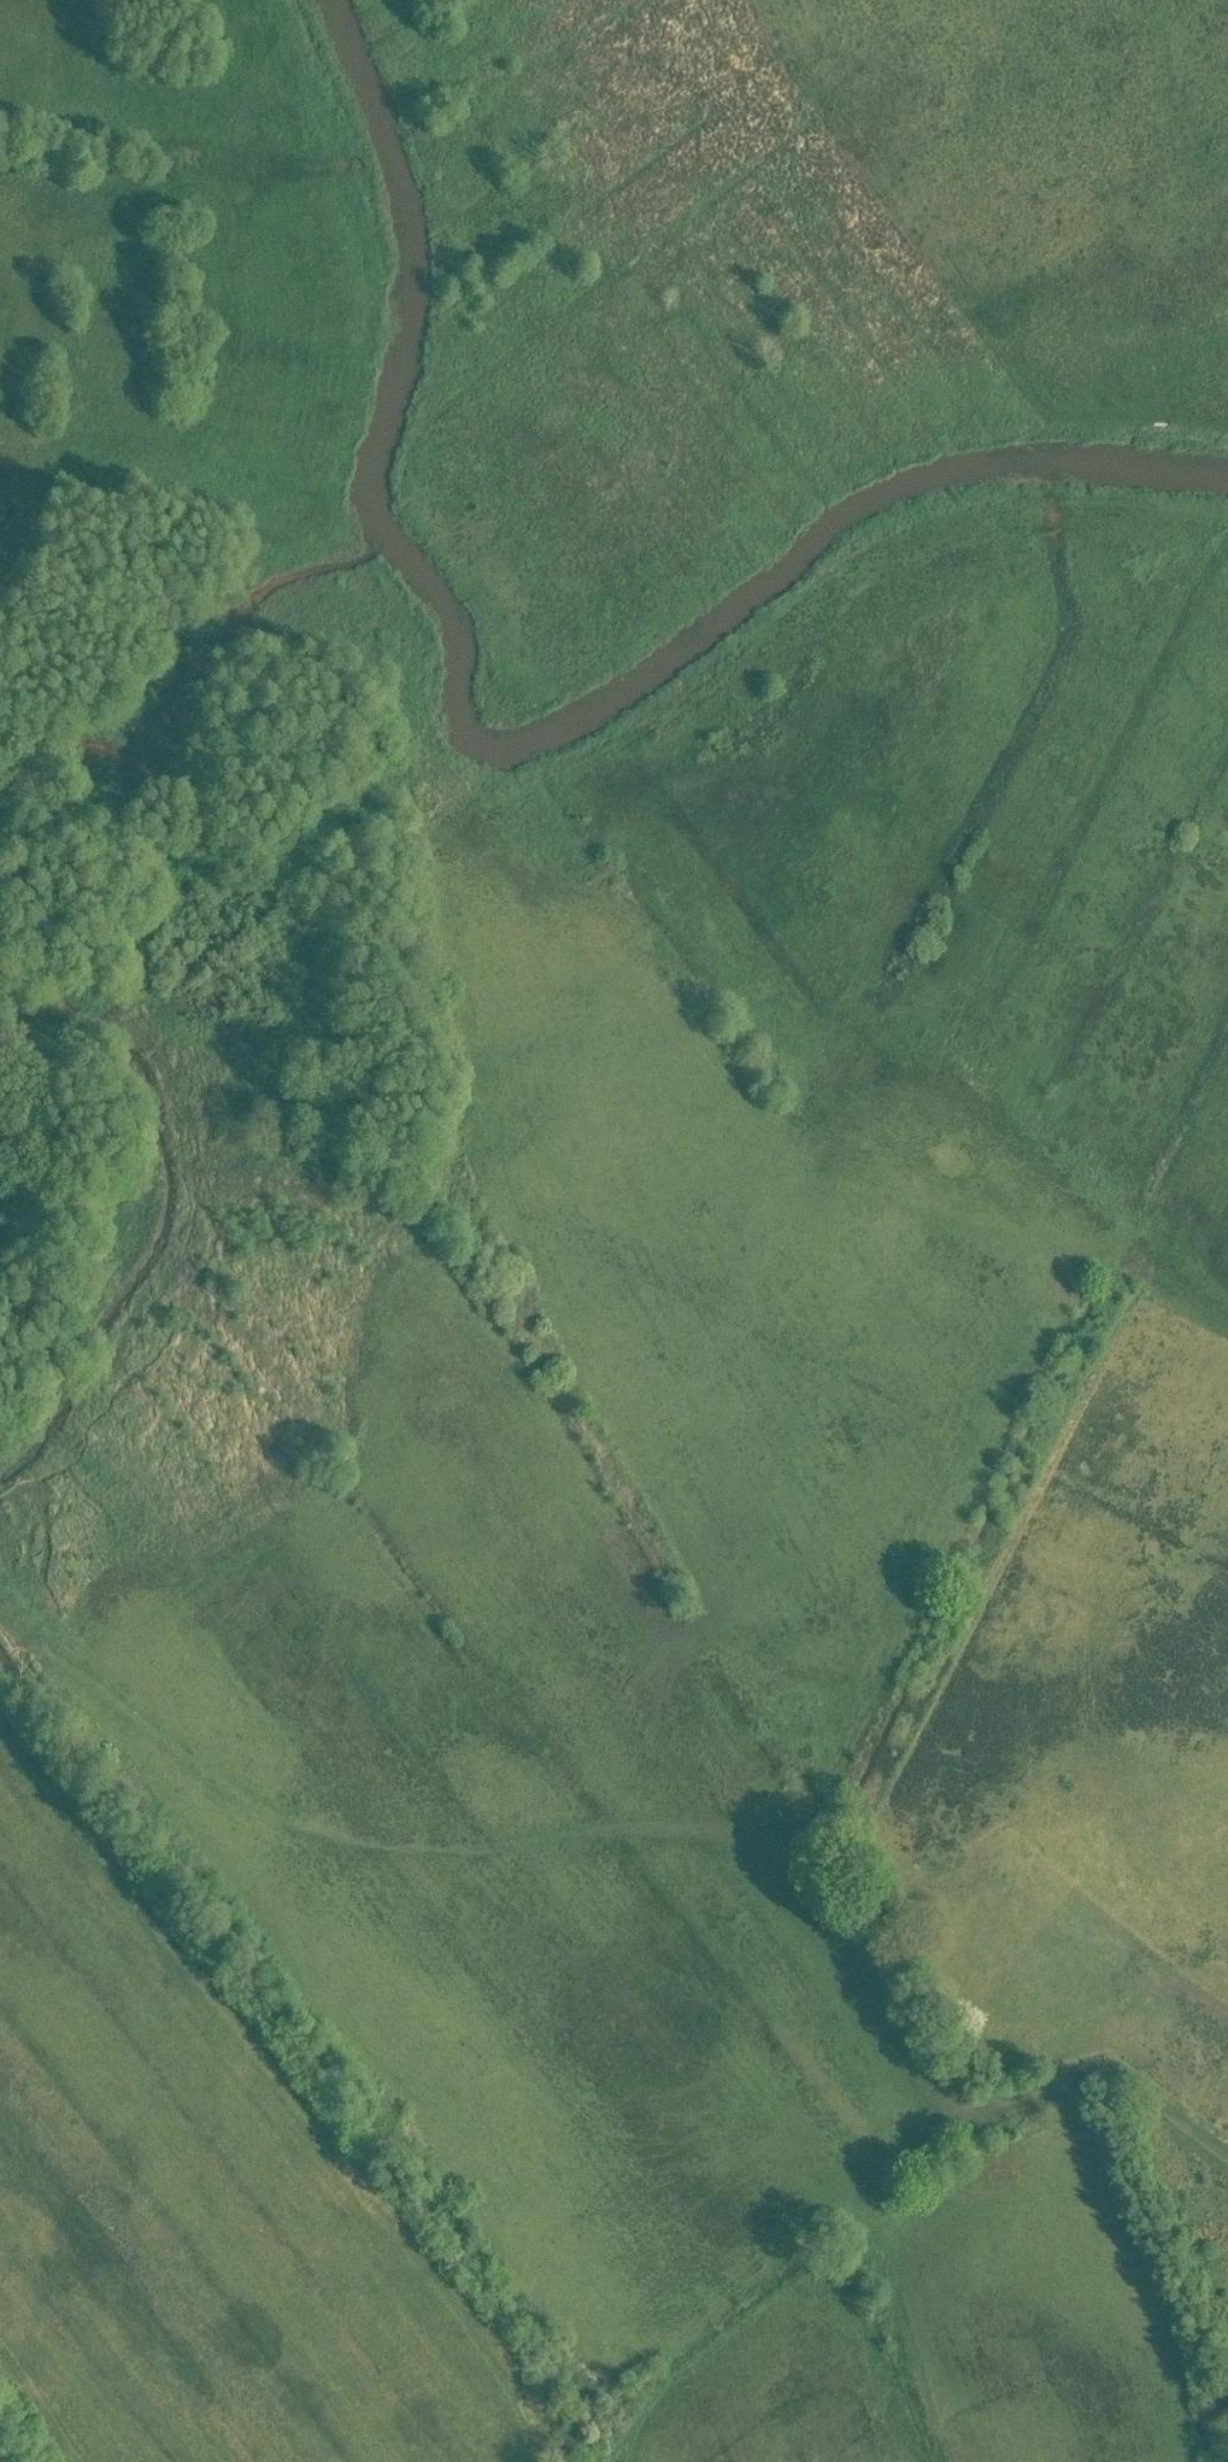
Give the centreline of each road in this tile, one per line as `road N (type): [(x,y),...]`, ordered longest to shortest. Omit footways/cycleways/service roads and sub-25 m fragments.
road 1 (track): [(1227,2158),(1128,2086),(1095,2079),(997,2108)]

